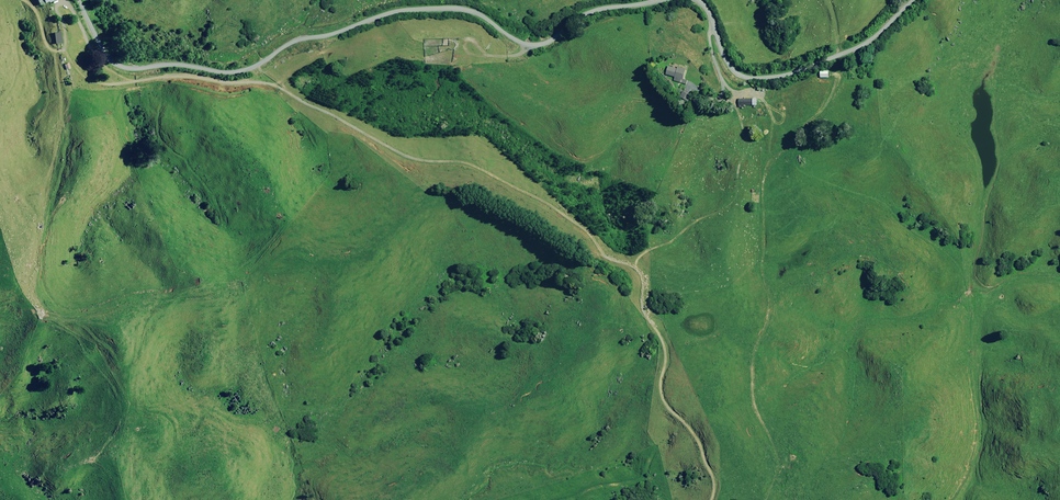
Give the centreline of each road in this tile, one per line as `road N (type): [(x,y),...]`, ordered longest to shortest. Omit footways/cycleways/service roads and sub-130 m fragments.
road 1 (track): [(711,499),(701,447),(663,399),(665,348),(642,308),(641,275),(604,255),(578,225),(474,166),(410,158),(275,85),(186,76),(137,81)]
road 2 (unclassified): [(78,0),(118,66),(232,73),(264,62),(286,38),(405,3),(477,6),(530,39),(558,32),(590,6),(624,0)]
road 3 (unclassified): [(702,0),(730,64),(772,73),(857,44),(910,0)]

